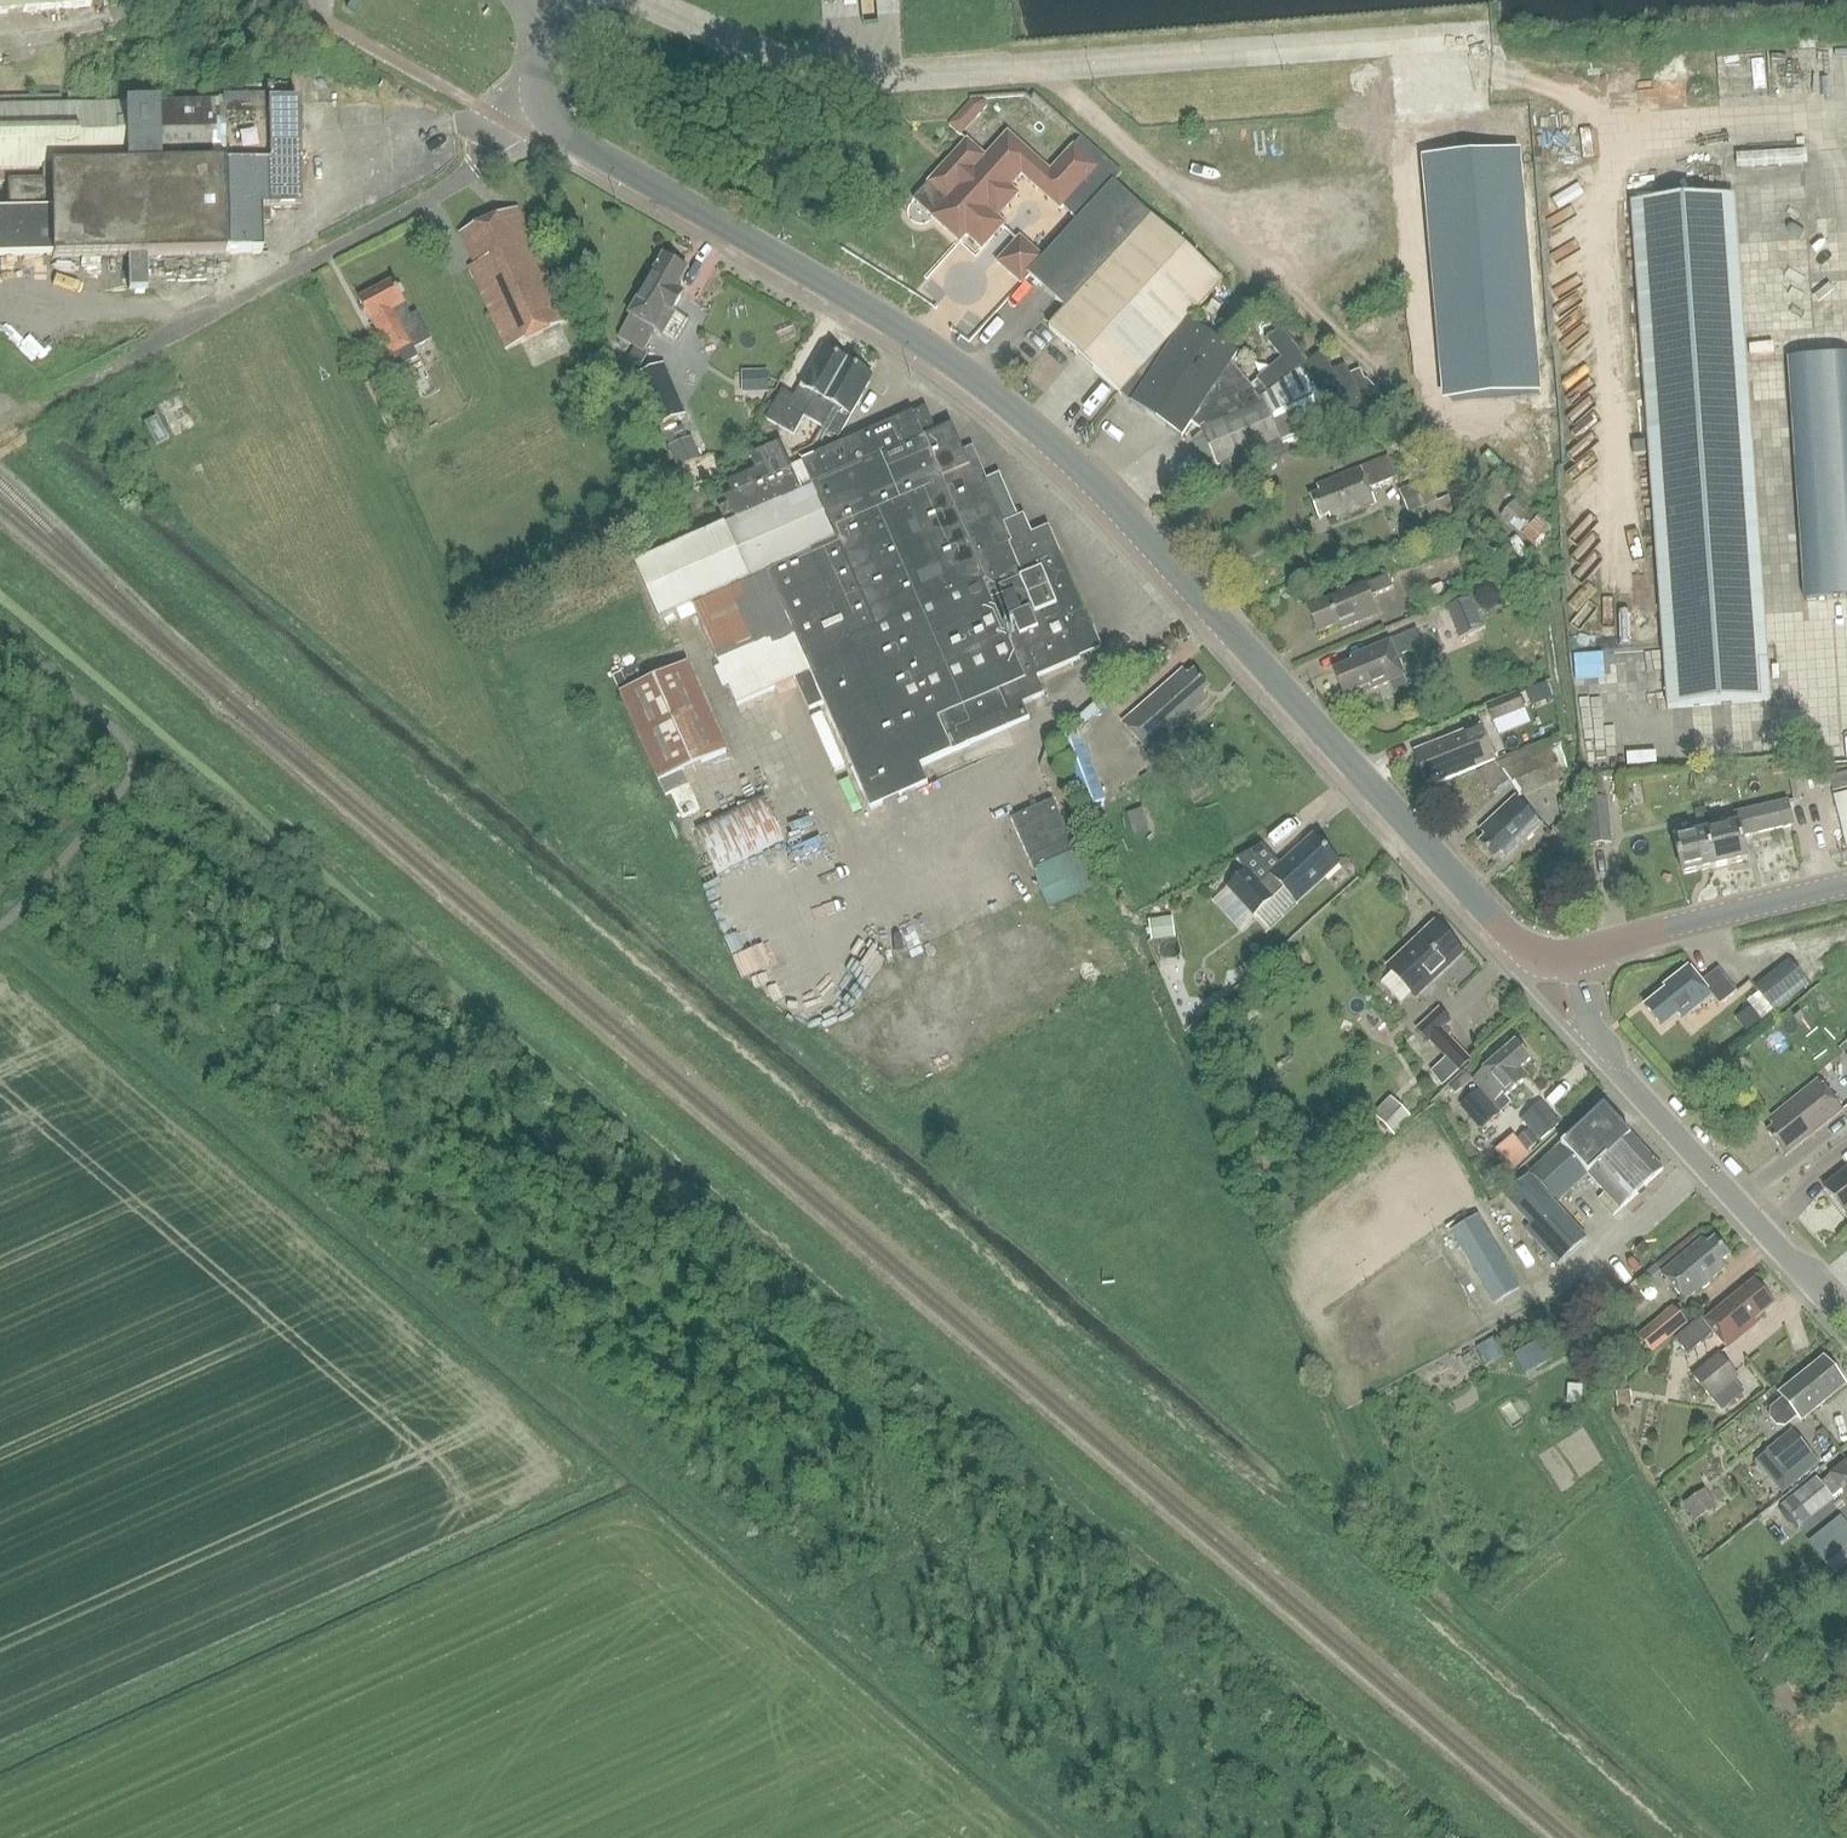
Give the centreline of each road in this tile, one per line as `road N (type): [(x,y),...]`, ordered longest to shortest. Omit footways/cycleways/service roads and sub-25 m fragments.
road 1 (tertiary): [(1578,960),(1541,956),(1515,941),(1144,531),(1038,431),(922,343),(572,143),(542,106)]
road 2 (unclassified): [(0,429),(496,159),(542,106)]
road 3 (unclassified): [(1846,1309),(1814,1287),(1602,1055),(1581,1001),(1578,960)]
road 4 (tertiary): [(1578,960),(1846,888)]

